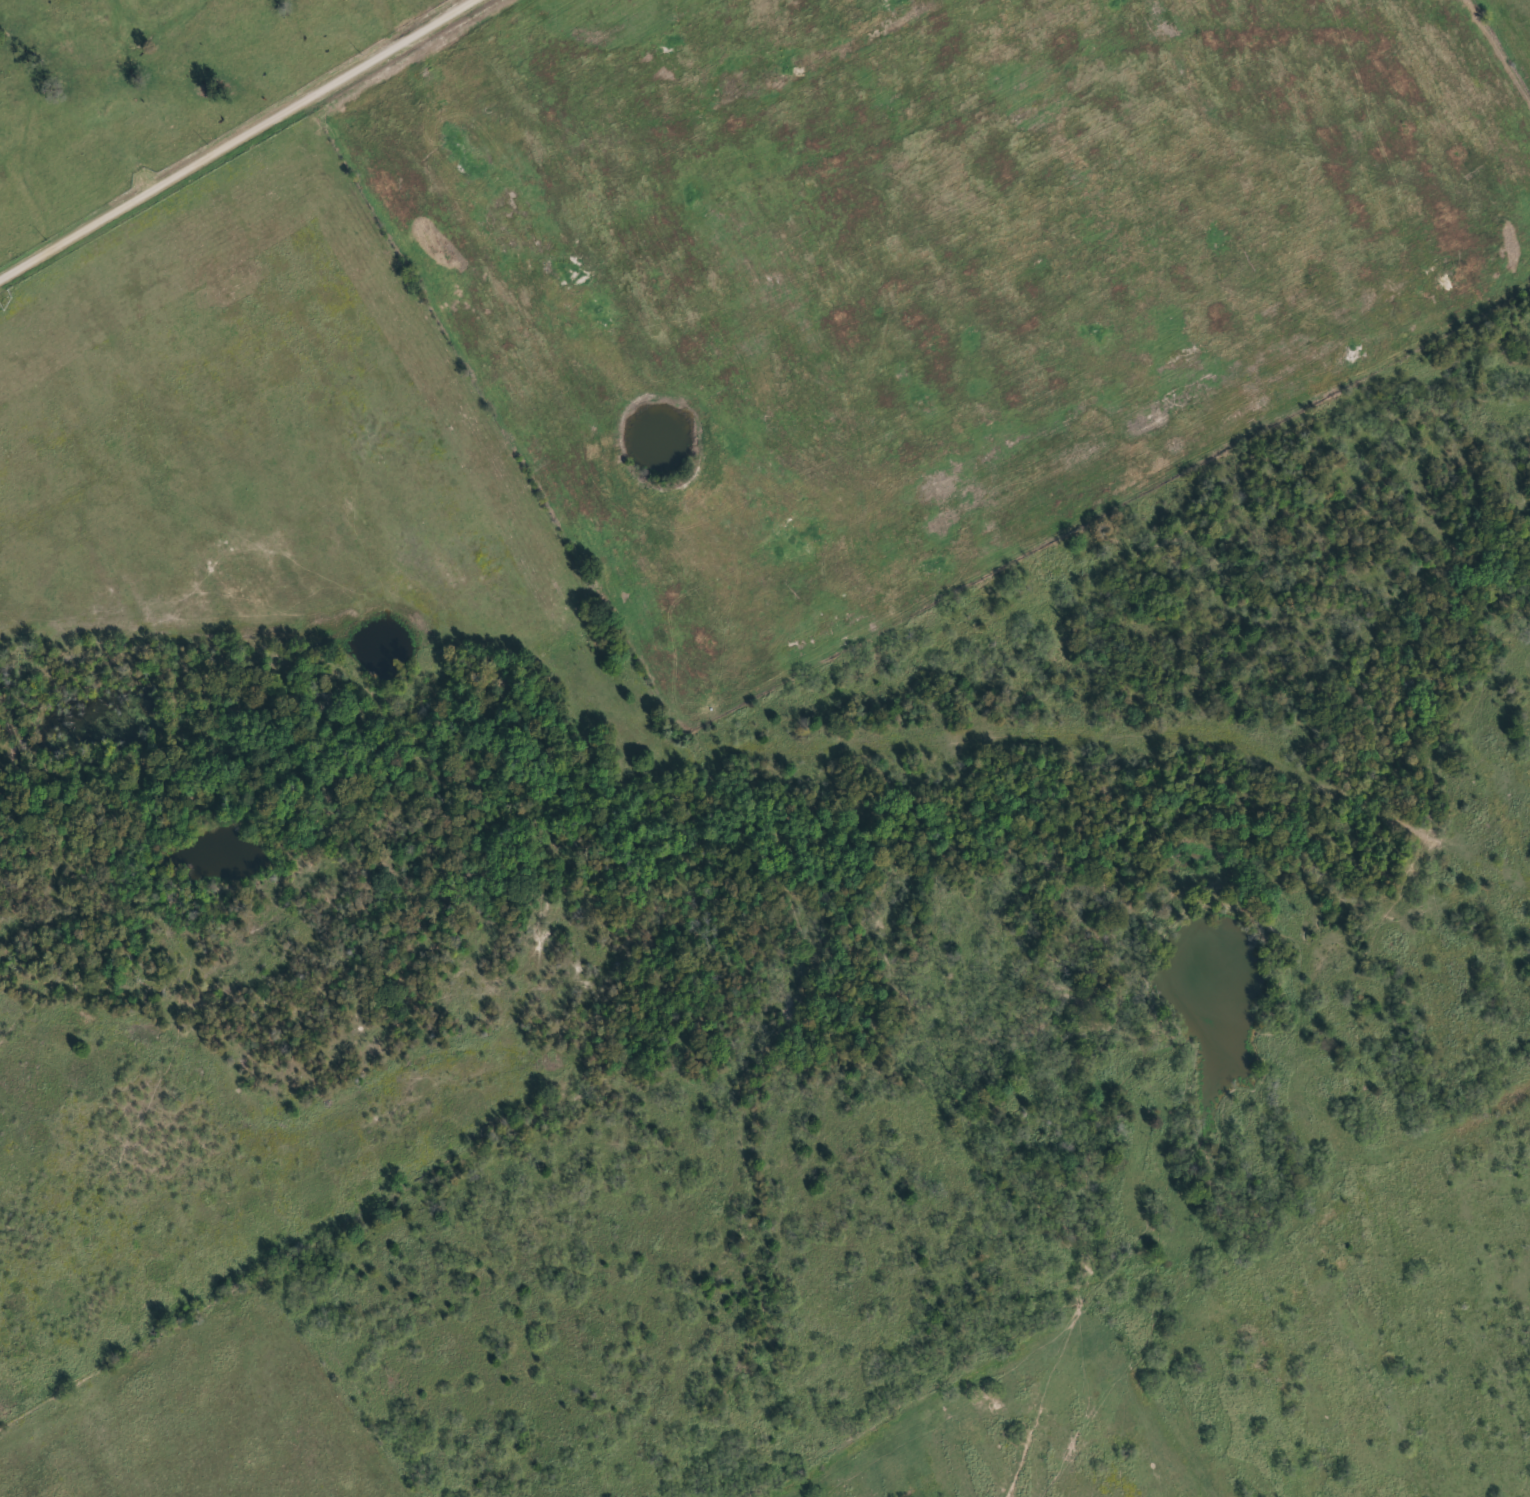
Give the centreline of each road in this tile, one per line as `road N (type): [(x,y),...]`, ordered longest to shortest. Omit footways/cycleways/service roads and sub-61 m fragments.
road 1 (residential): [(0,279),(473,0)]

